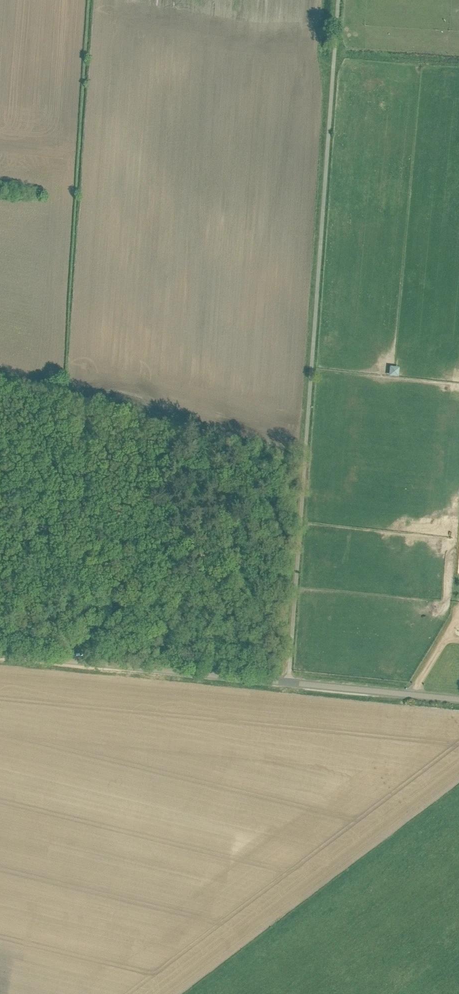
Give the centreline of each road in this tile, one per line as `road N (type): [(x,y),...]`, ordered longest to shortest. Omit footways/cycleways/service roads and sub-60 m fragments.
road 1 (unclassified): [(458,701),(0,656)]

